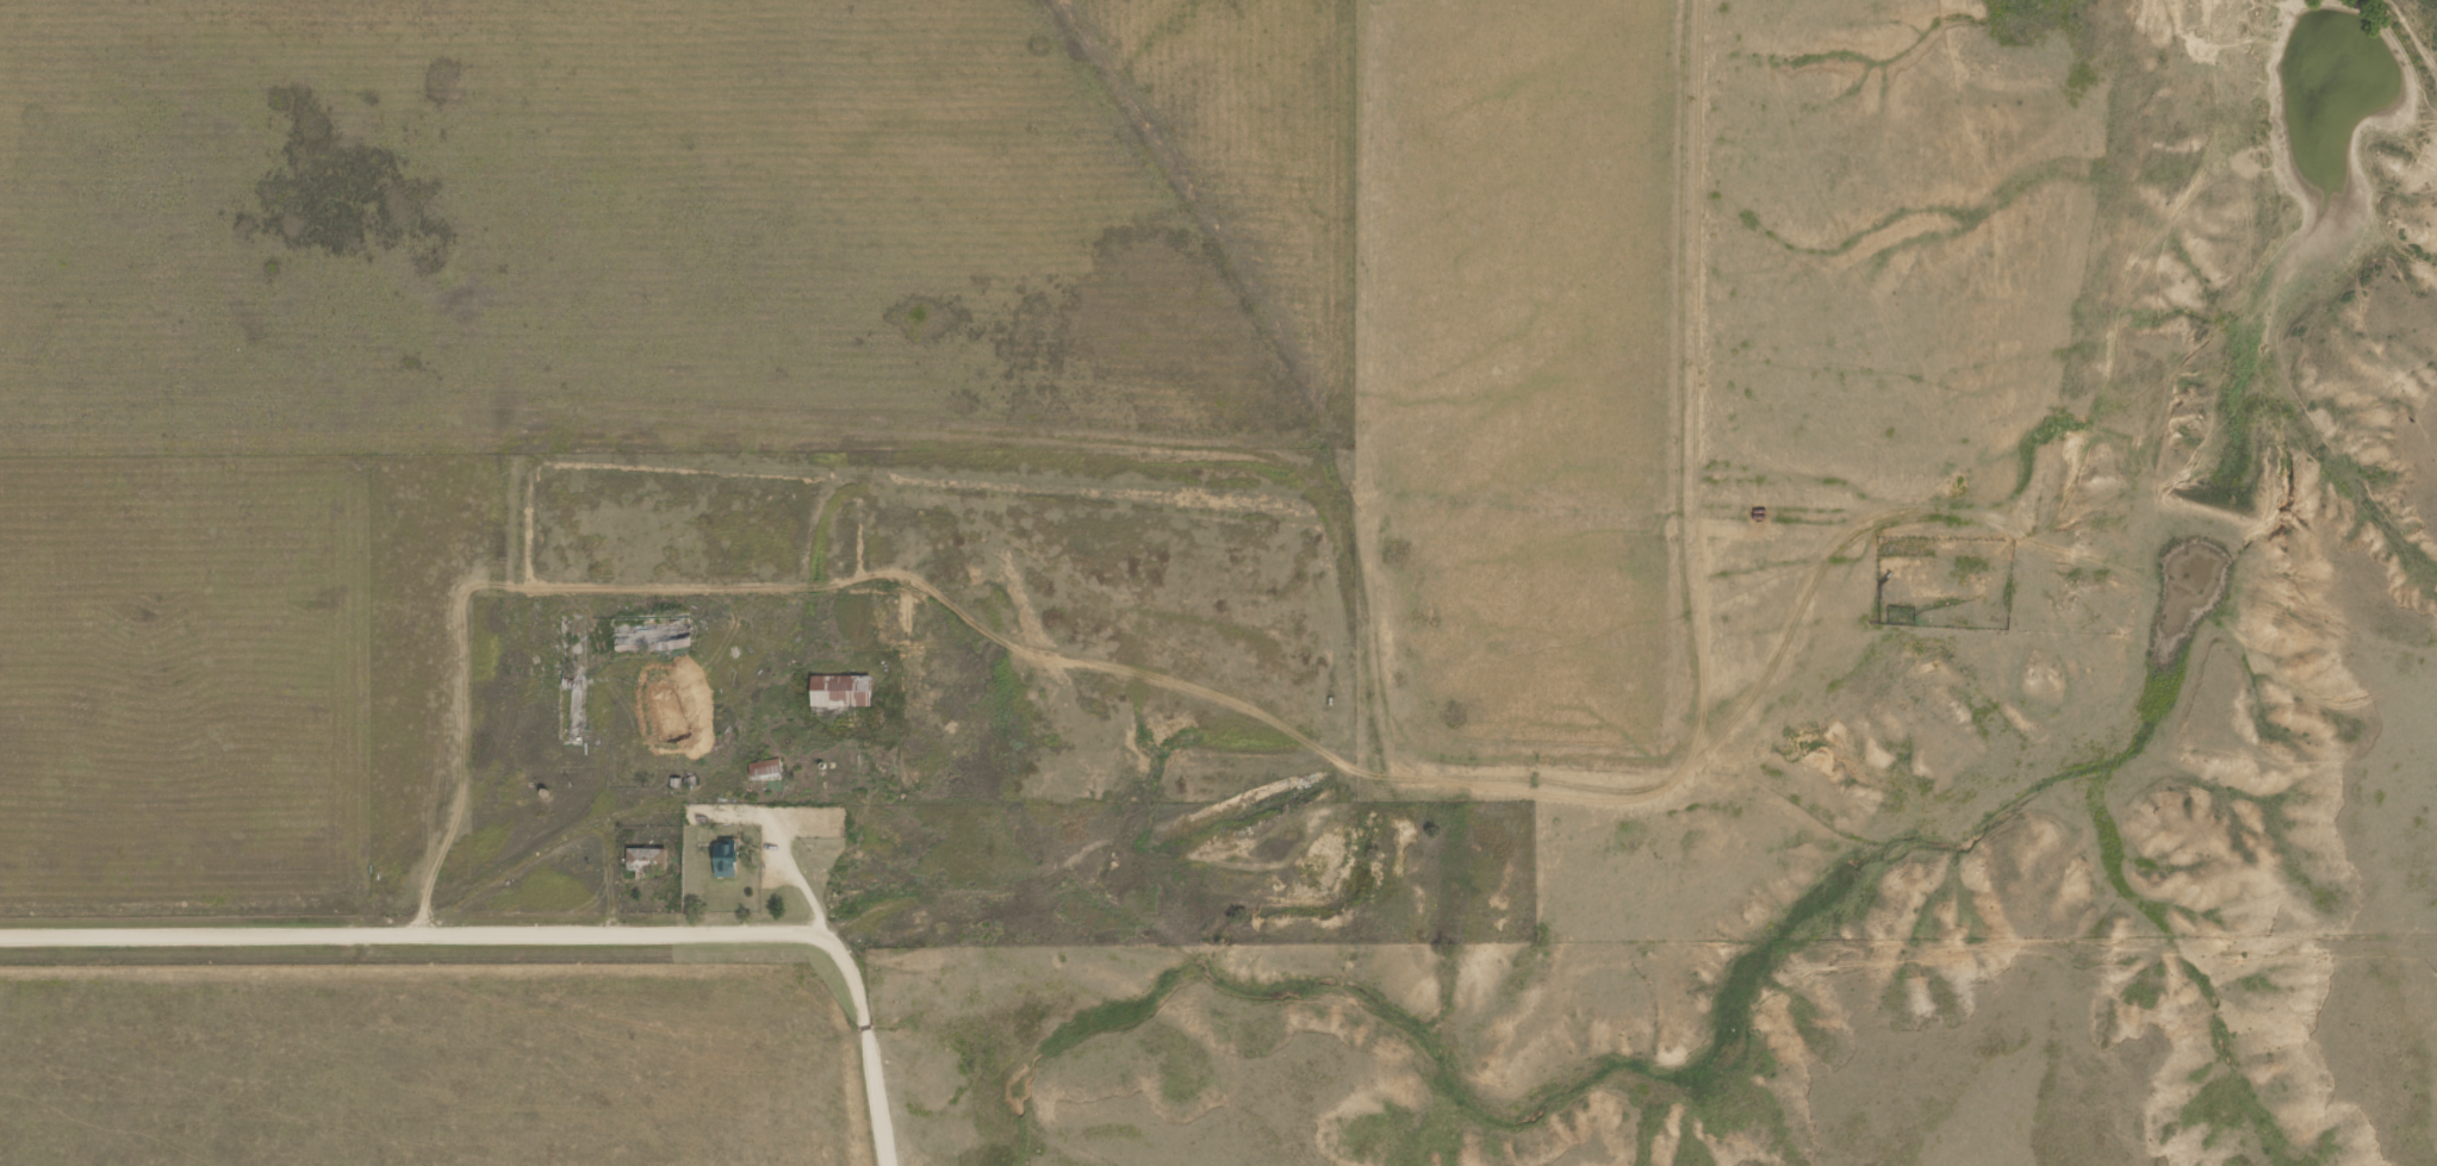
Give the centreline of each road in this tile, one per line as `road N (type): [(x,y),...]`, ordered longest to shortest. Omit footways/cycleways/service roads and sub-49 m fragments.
road 1 (residential): [(896,1165),(869,1004),(853,964),(819,935),(0,935)]

